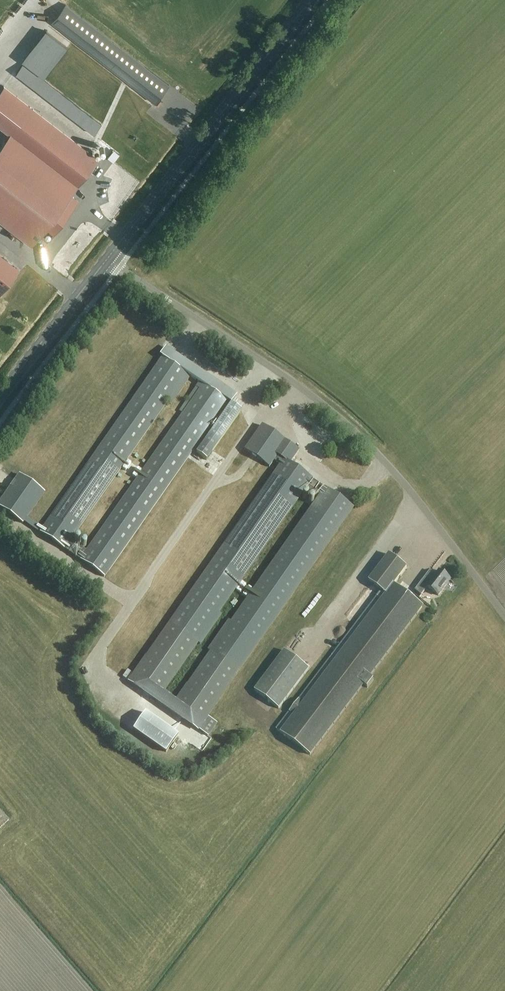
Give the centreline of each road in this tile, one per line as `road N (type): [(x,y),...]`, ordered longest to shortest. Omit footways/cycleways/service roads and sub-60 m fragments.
road 1 (unclassified): [(504,618),(355,431),(106,261)]
road 2 (primary): [(106,261),(311,0)]
road 3 (primary): [(0,399),(106,261)]

